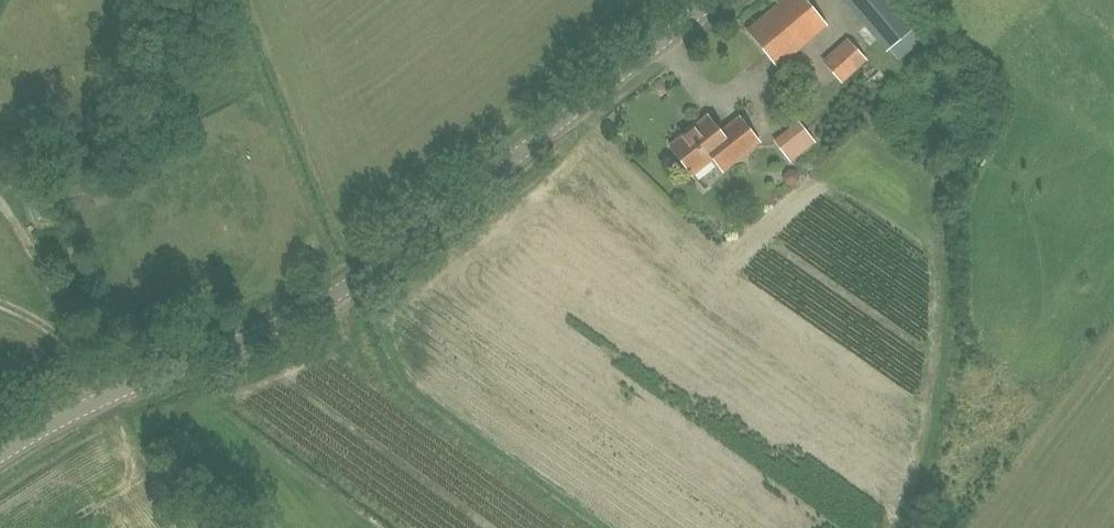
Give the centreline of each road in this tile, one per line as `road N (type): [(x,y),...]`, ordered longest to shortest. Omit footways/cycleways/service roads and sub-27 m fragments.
road 1 (unclassified): [(0,459),(94,406),(219,356),(386,265),(716,0)]
road 2 (track): [(87,357),(0,203)]
road 3 (track): [(113,398),(87,357),(0,305)]

